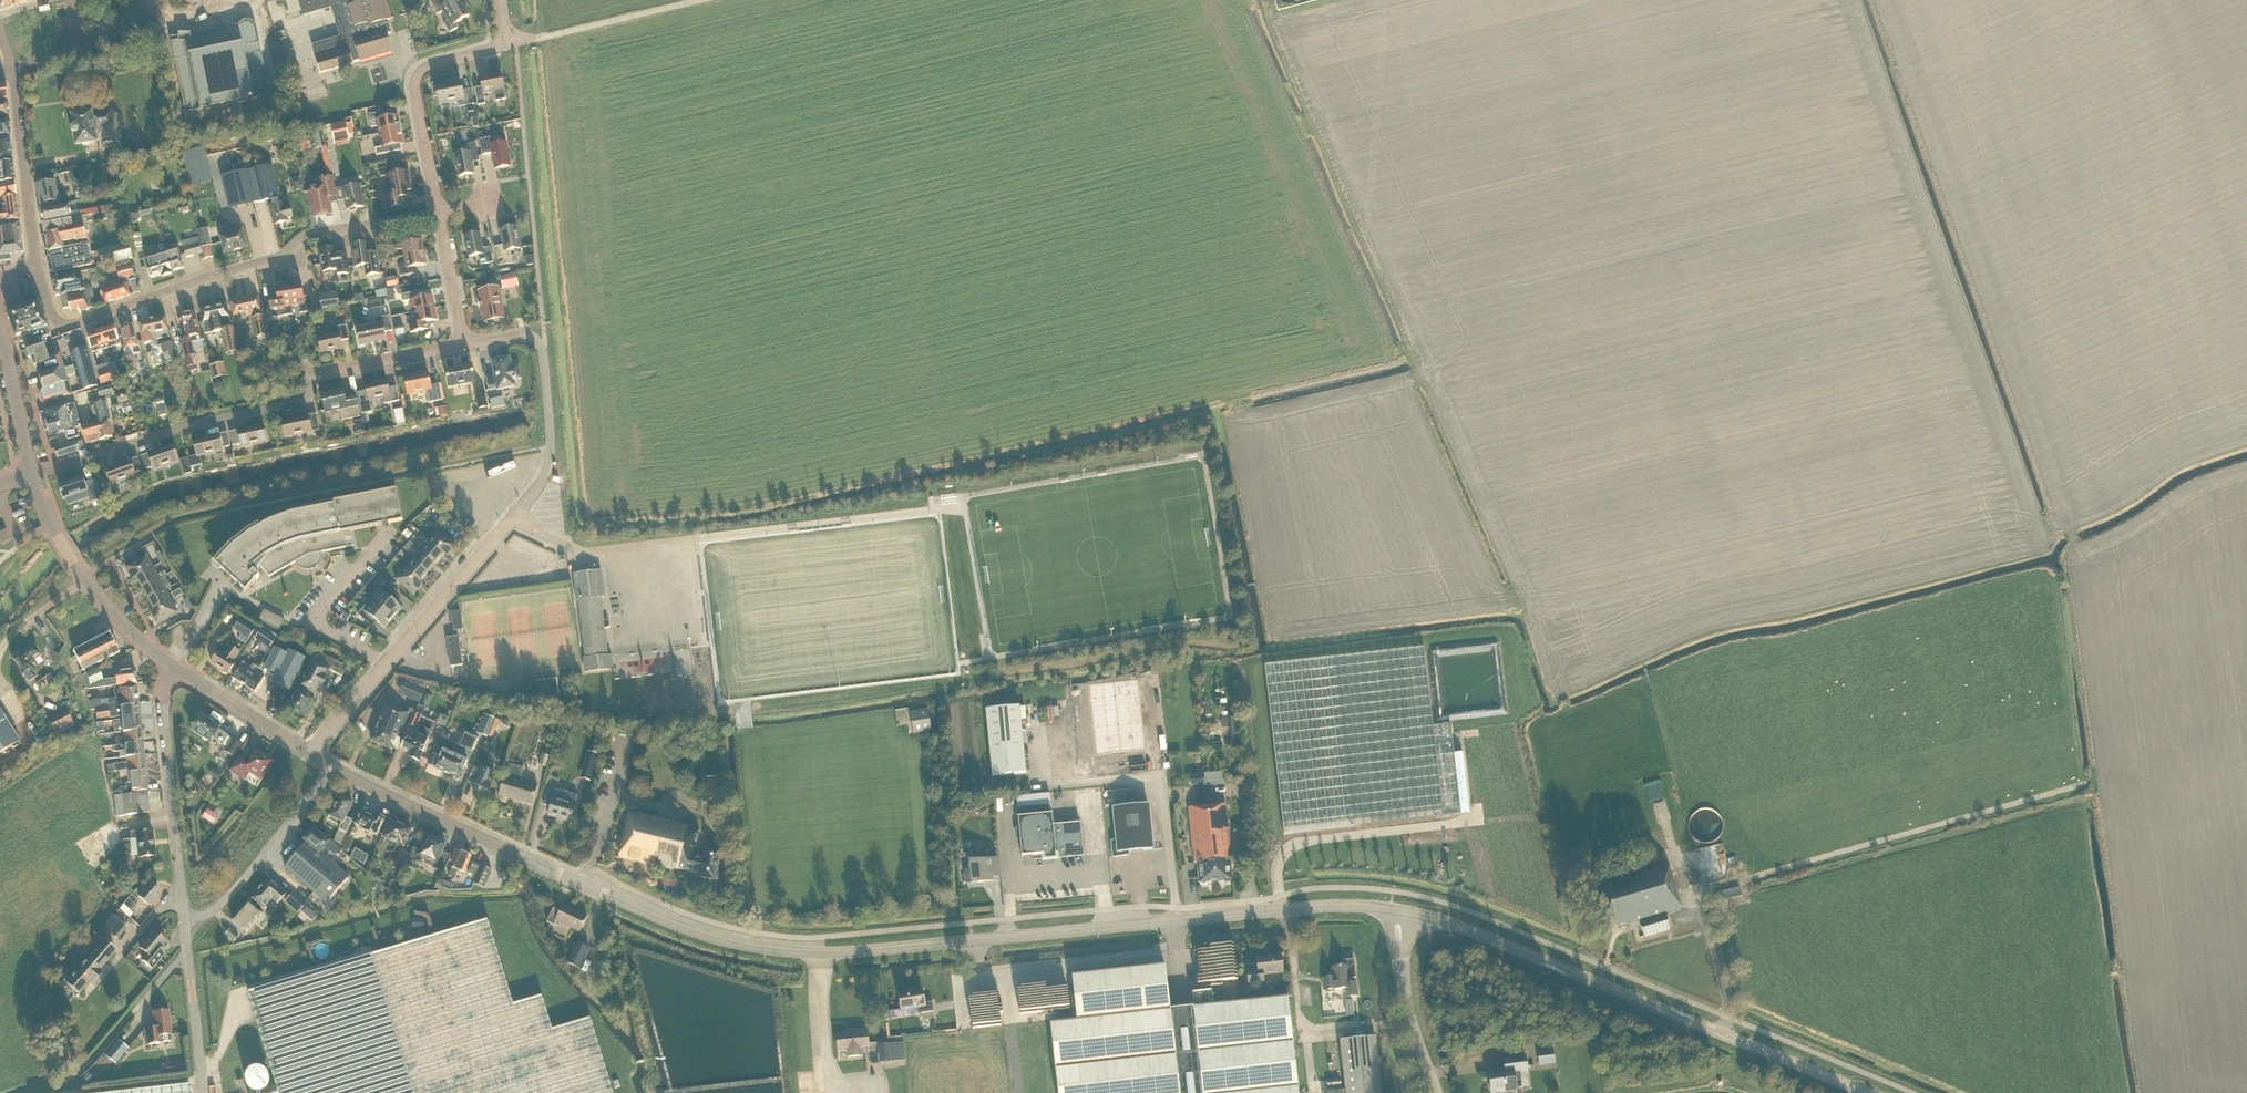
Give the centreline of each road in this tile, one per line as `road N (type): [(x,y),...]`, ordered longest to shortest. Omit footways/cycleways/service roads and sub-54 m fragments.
road 1 (secondary): [(1390,909),(1317,907),(822,953),(750,947),(660,918),(328,769)]
road 2 (track): [(2086,784),(1685,897),(1660,802)]
road 3 (secondary): [(1866,1092),(1554,963),(1414,914)]
road 4 (residential): [(31,478),(210,422),(315,401),(310,376),(464,344)]
road 5 (residential): [(55,328),(275,258),(311,234),(407,222)]
road 6 (residential): [(438,217),(416,82),(429,66),(507,46)]
road 7 (secondary): [(171,667),(80,573),(31,478)]
road 8 (unclassified): [(181,896),(164,716),(171,667)]
road 9 (residential): [(507,46),(718,0)]
road 10 (residential): [(184,920),(213,911),(299,814),(328,769)]
road 11 (residential): [(385,666),(307,627),(390,533)]
road 12 (residential): [(33,268),(12,71)]
road 13 (residential): [(385,666),(514,517)]
road 14 (residential): [(514,517),(542,486),(553,447),(544,353)]
road 15 (secondary): [(308,757),(171,667)]
road 16 (secondary): [(31,478),(0,329)]
road 17 (unclassified): [(187,952),(204,1092)]
road 18 (residential): [(464,344),(438,217)]

